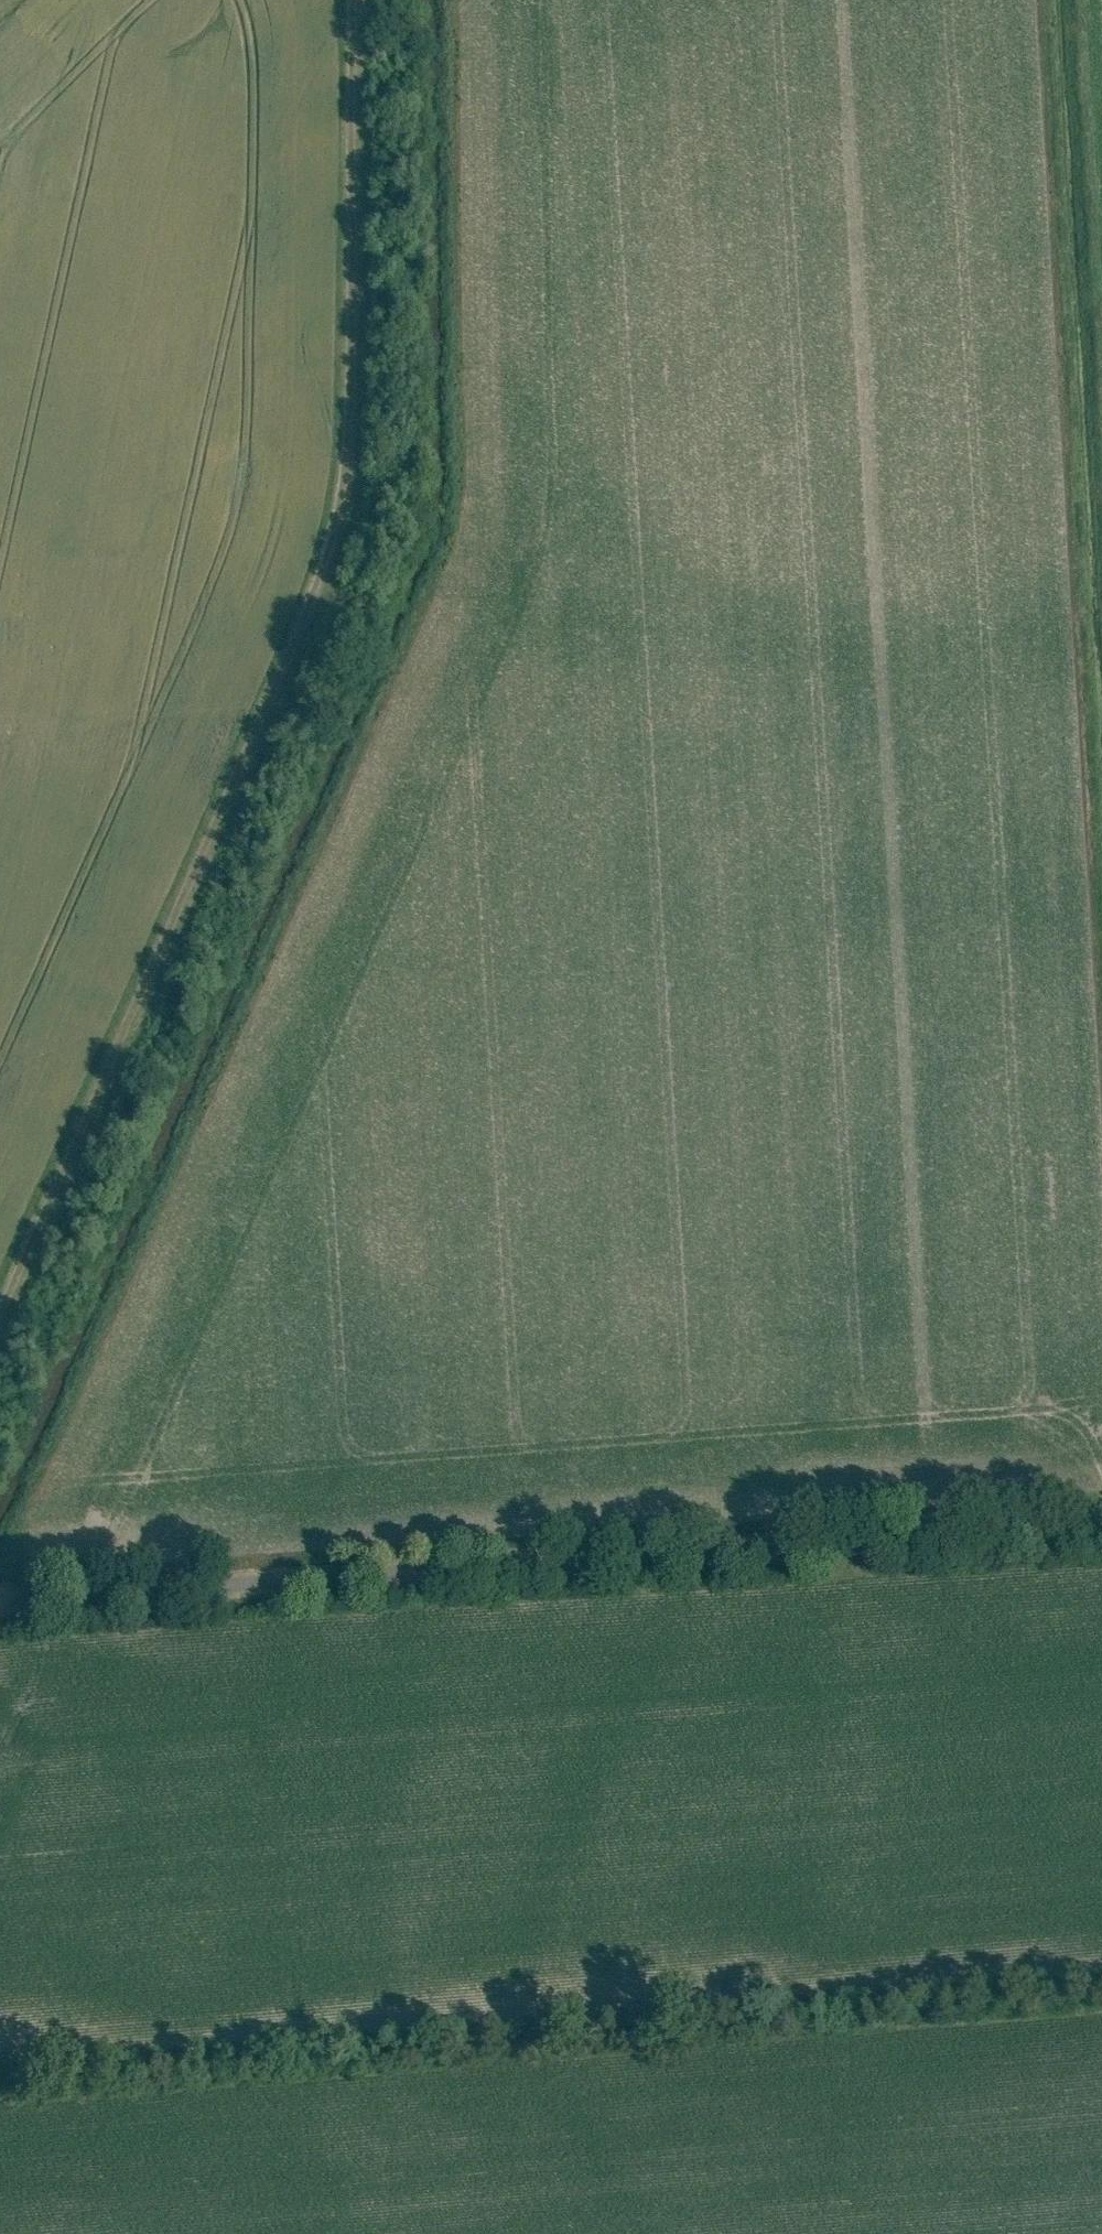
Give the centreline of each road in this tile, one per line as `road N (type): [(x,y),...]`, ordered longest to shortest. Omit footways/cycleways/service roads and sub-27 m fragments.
road 1 (track): [(353,0),(344,490),(332,546),(0,1313)]

